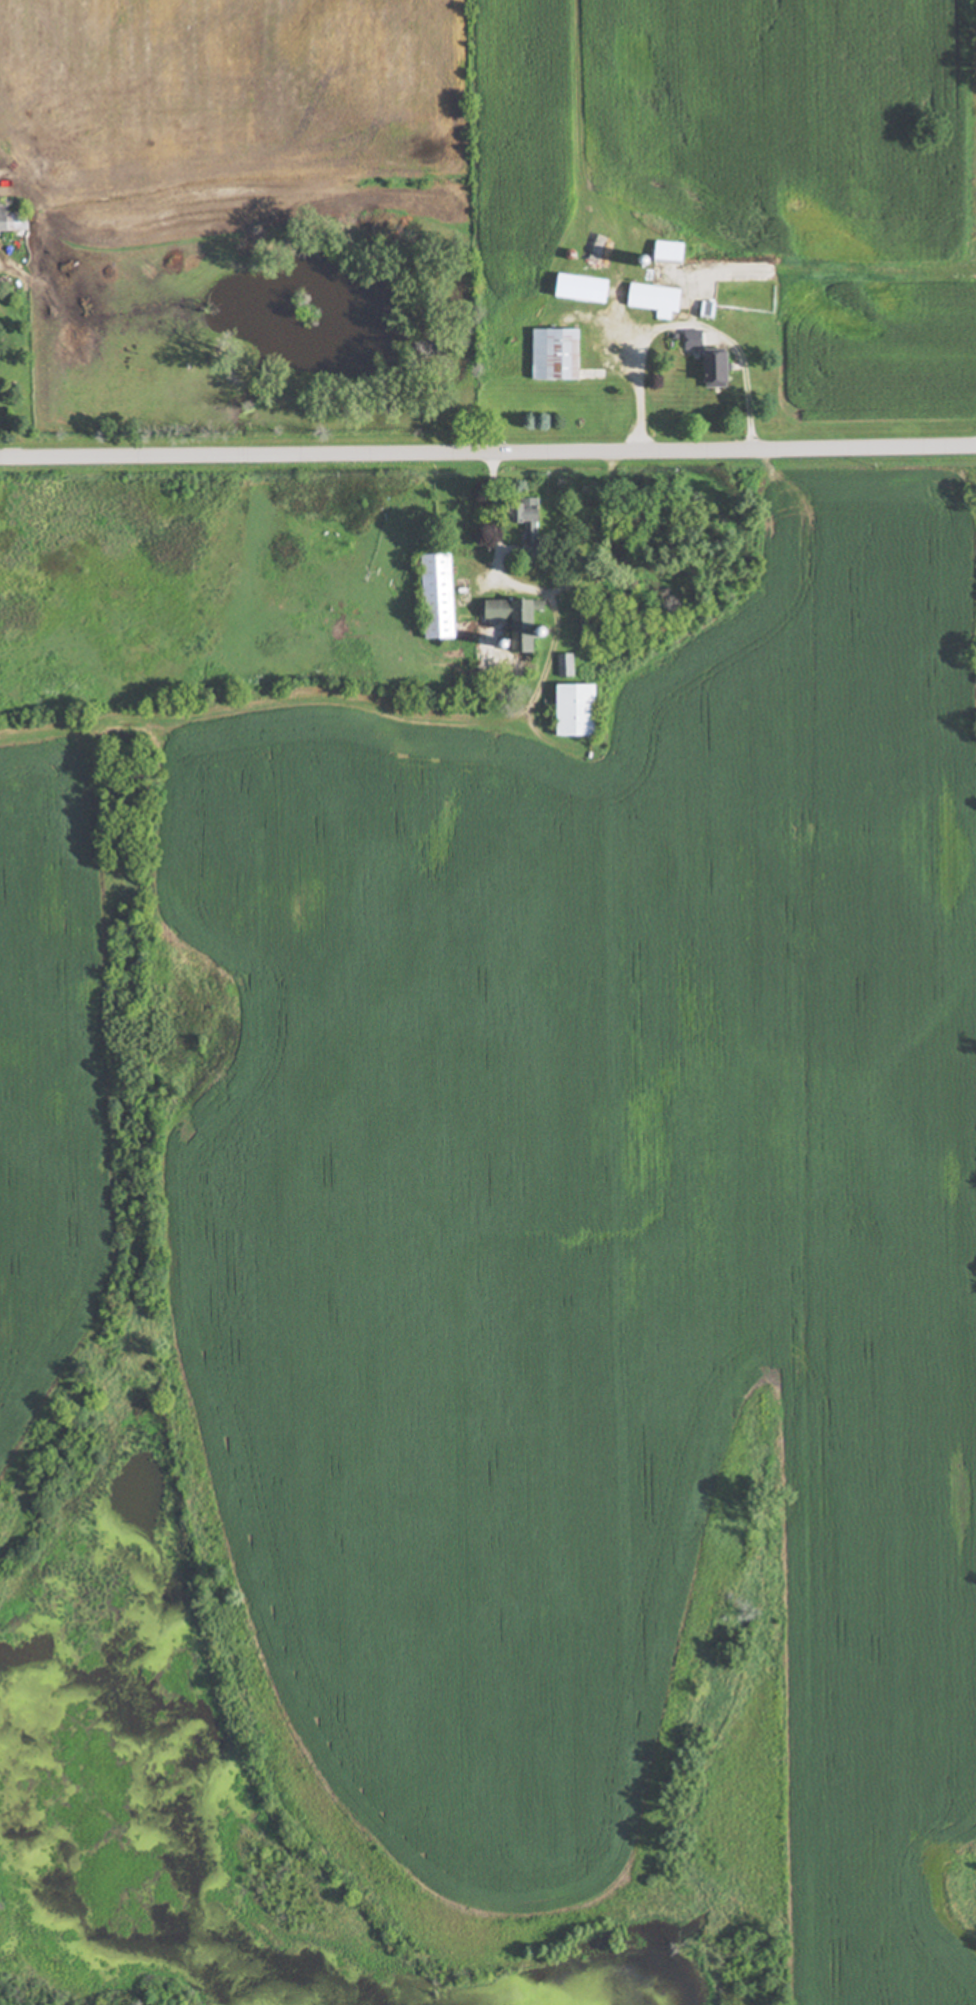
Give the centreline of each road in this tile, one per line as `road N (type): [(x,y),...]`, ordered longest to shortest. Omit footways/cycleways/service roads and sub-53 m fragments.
road 1 (secondary): [(975,446),(0,454)]

